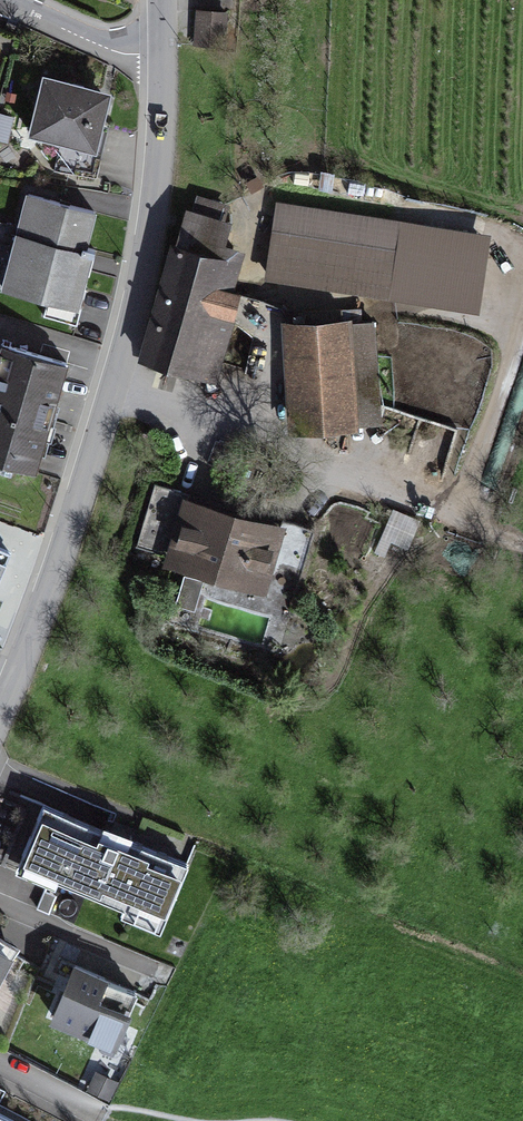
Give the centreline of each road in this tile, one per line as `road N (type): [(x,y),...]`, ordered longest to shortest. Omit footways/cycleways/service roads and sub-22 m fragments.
road 1 (residential): [(164,54),(154,215),(137,307),(53,582),(0,714)]
road 2 (track): [(454,511),(115,386)]
road 3 (residential): [(164,54),(109,49),(2,0)]

